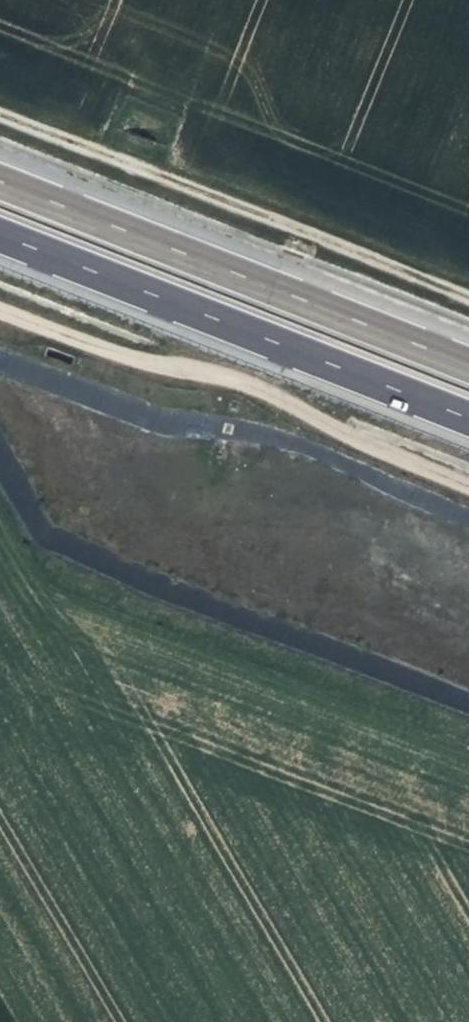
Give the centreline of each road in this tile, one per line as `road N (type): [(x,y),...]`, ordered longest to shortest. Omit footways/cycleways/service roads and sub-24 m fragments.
road 1 (track): [(468,480),(377,443),(247,375),(142,356),(0,302)]
road 2 (primary): [(468,364),(0,180)]
road 3 (primary): [(0,236),(468,419)]
road 4 (track): [(0,109),(468,292)]

